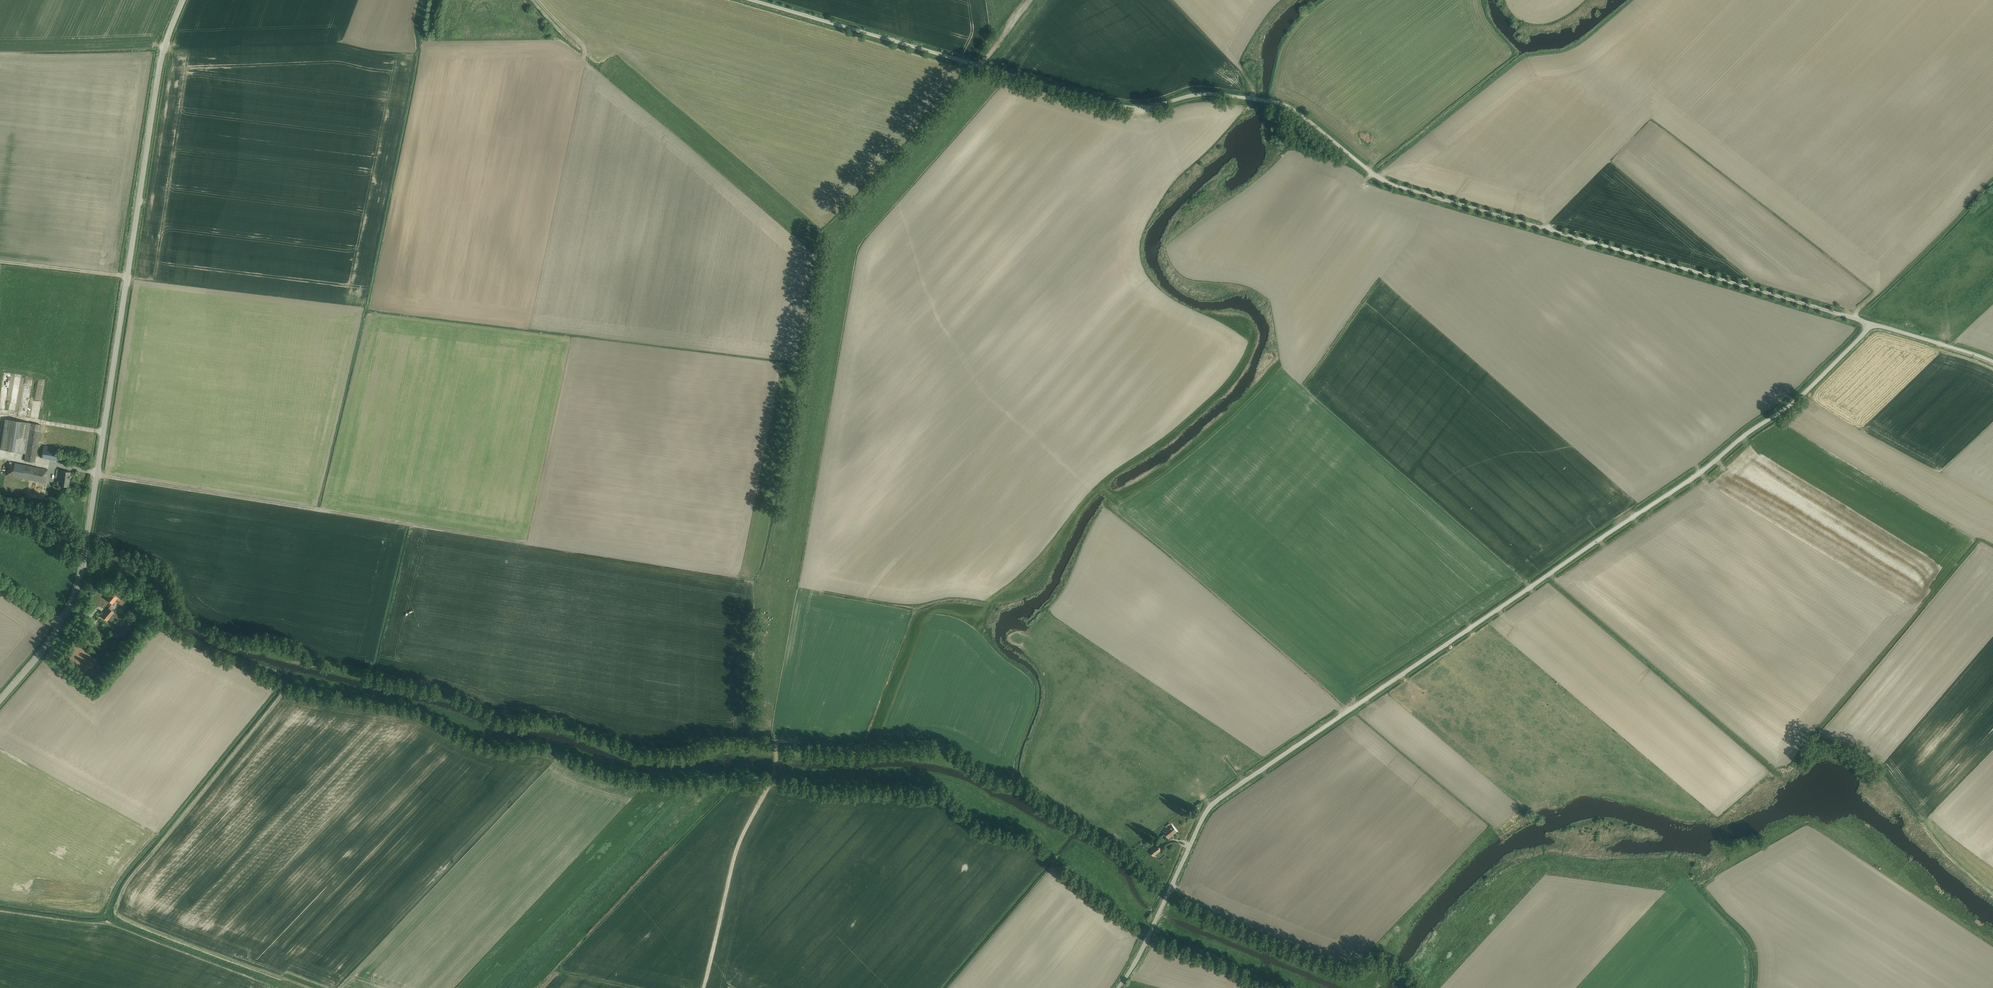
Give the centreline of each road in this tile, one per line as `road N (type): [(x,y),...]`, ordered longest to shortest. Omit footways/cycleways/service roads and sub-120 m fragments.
road 1 (unclassified): [(1870,323),(1397,186),(1281,104),(1205,94),(1119,105),(752,0)]
road 2 (unclassified): [(1118,987),(1211,805),(1698,474),(1791,405),(1870,323)]
road 3 (tertiary): [(0,699),(54,634),(81,571),(159,70),(183,0)]
road 4 (track): [(839,749),(776,744),(776,764),(736,856),(703,987)]
road 5 (unclassified): [(1992,362),(1870,323)]

